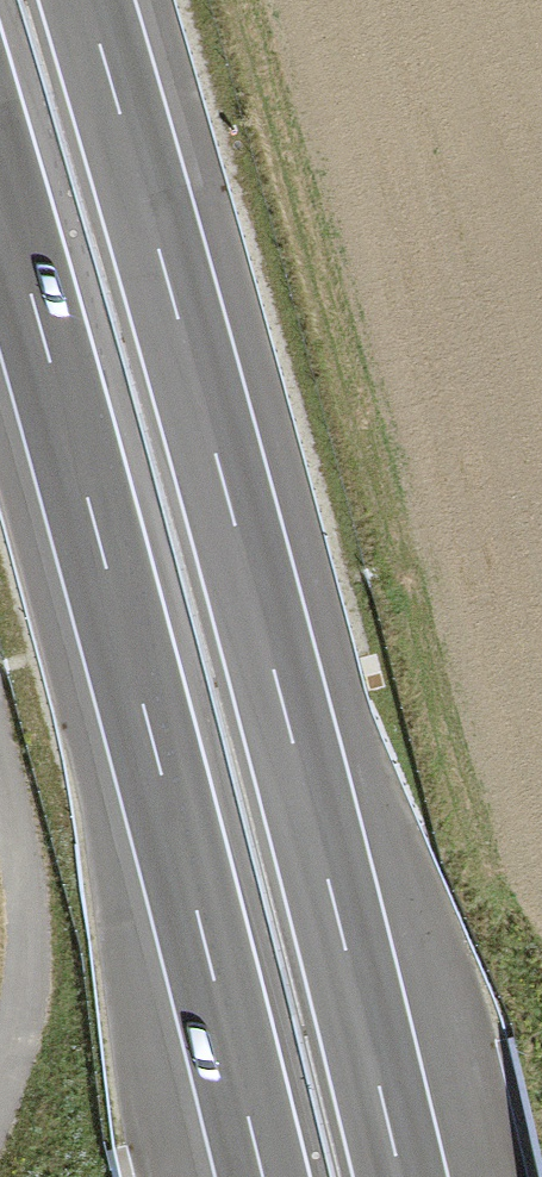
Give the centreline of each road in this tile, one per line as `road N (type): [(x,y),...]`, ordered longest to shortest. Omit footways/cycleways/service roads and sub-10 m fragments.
road 1 (motorway): [(396,1176),(261,626),(87,0)]
road 2 (motorway): [(0,206),(254,1176)]
road 3 (track): [(0,1081),(31,960),(29,895),(0,767)]

